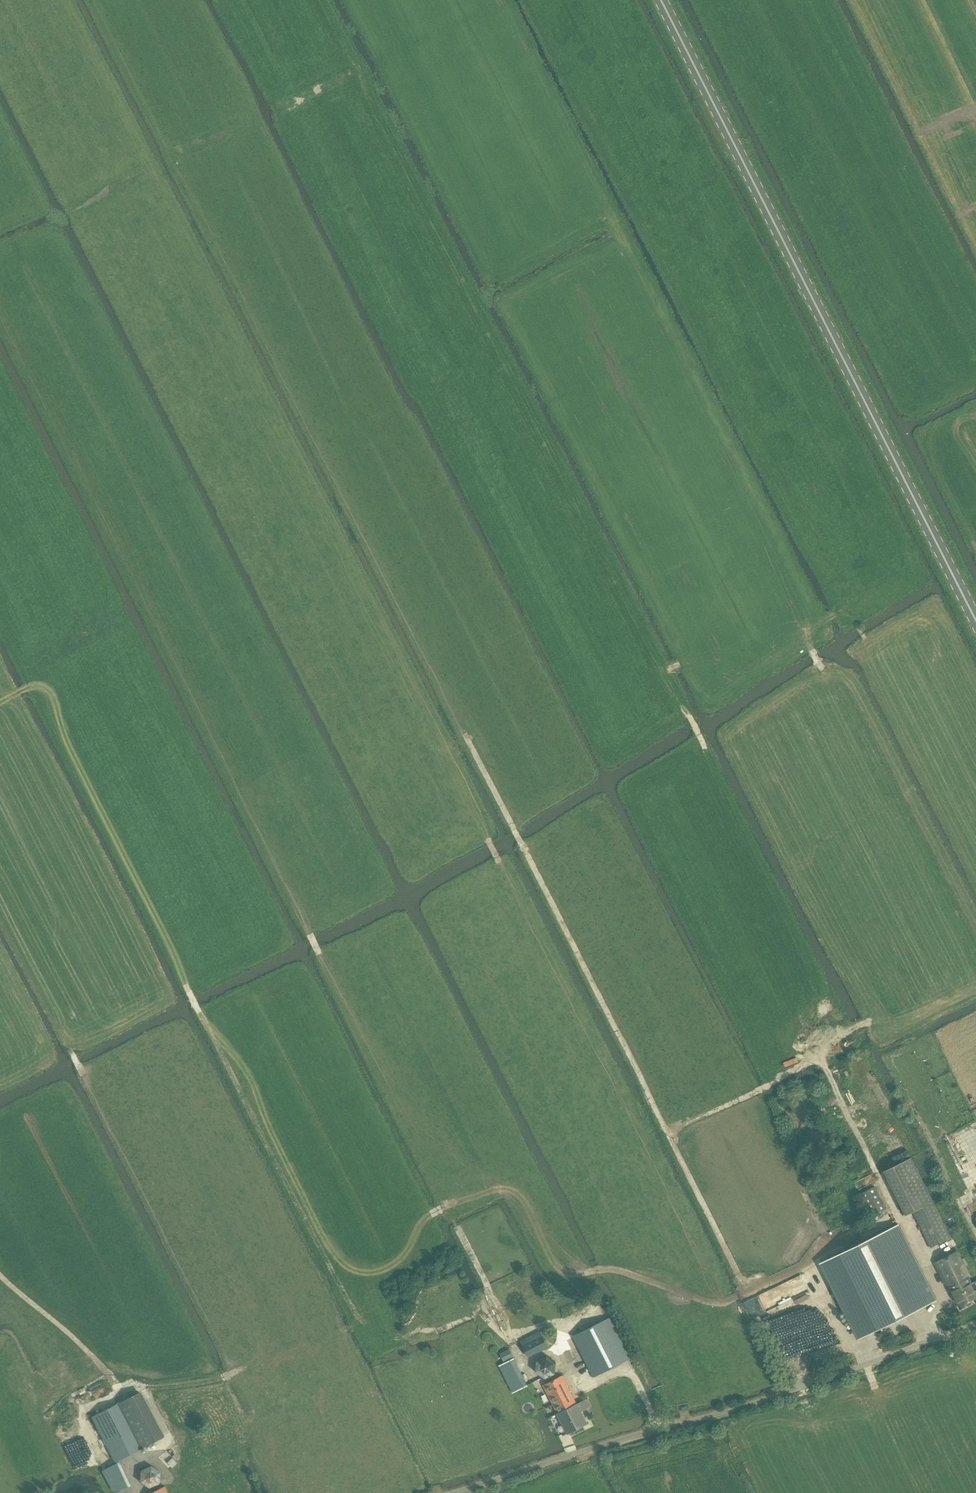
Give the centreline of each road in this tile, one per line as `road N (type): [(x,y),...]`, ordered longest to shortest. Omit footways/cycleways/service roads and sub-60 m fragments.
road 1 (primary): [(975,622),(661,0)]
road 2 (unclassified): [(453,1492),(763,1400),(975,1324)]

